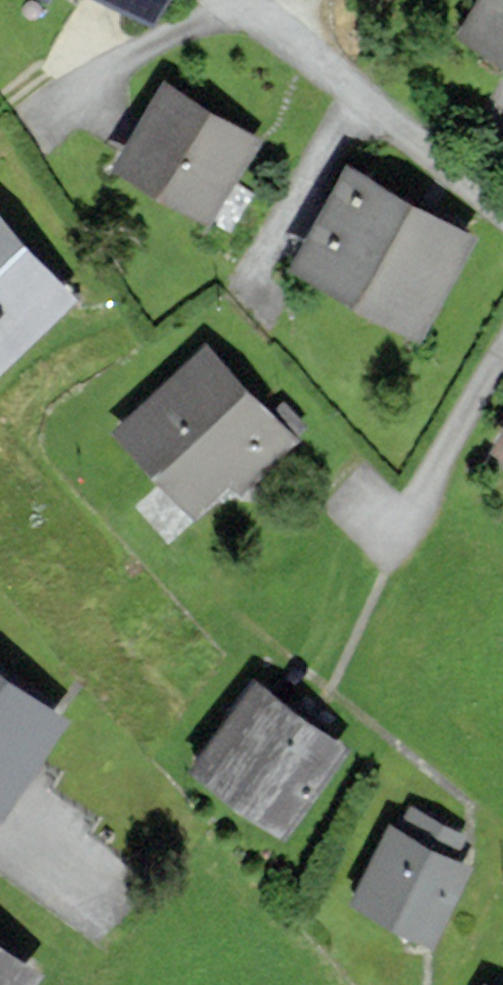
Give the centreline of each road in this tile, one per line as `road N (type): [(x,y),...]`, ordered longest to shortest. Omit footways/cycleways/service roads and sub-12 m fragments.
road 1 (residential): [(502,219),(224,2)]

